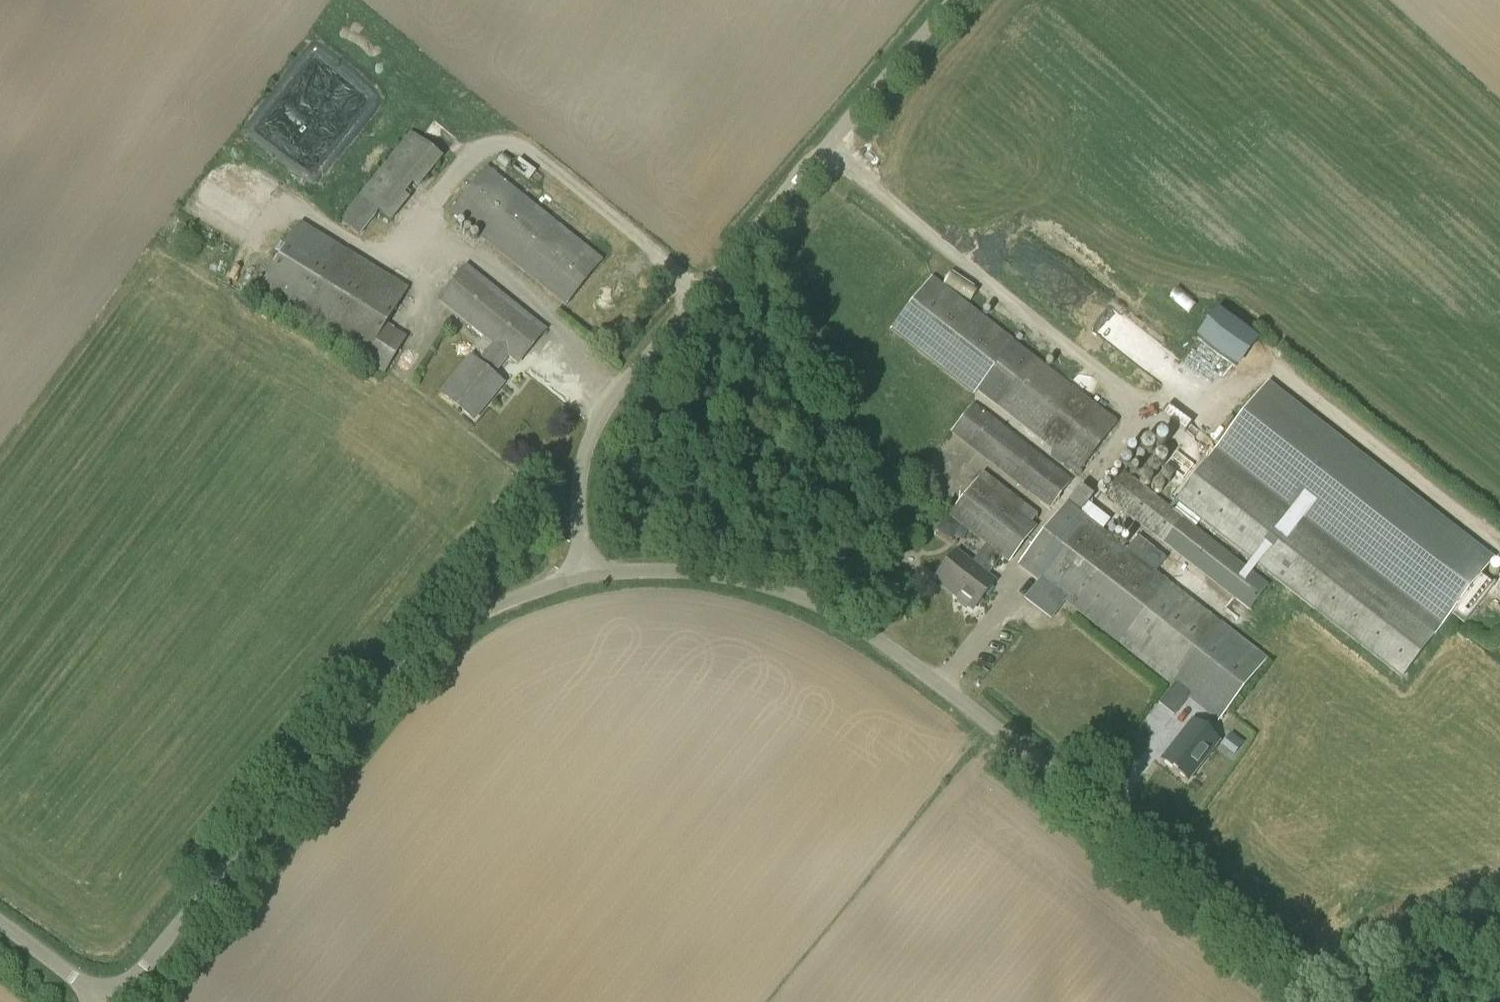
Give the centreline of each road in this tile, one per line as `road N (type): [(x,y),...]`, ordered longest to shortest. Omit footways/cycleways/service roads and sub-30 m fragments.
road 1 (unclassified): [(1348,1001),(899,654),(802,598),(739,576),(577,574)]
road 2 (track): [(951,693),(1002,629),(1012,564),(1148,401),(828,140)]
road 3 (unclassified): [(577,574),(577,450),(585,427),(946,0)]
road 4 (unclassified): [(577,574),(497,605),(381,683),(105,1001)]
road 5 (unclassified): [(99,1001),(0,928)]

